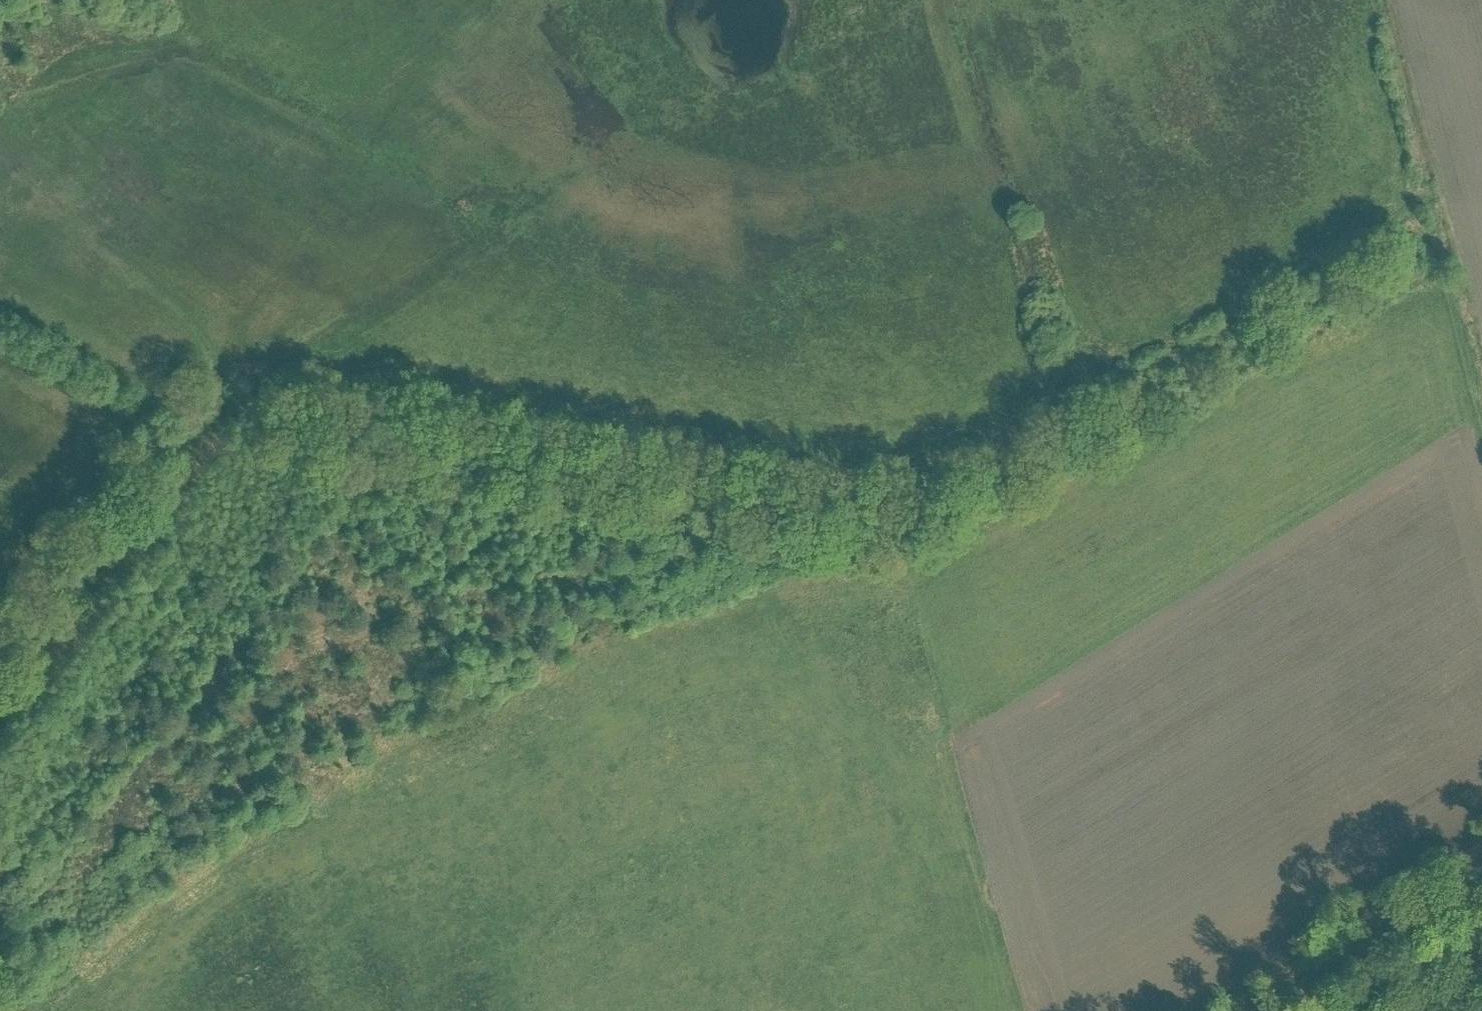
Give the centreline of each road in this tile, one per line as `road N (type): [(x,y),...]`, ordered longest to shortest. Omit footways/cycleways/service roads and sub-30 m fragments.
road 1 (track): [(0,715),(232,414),(253,406)]
road 2 (track): [(1279,1010),(1481,882)]

